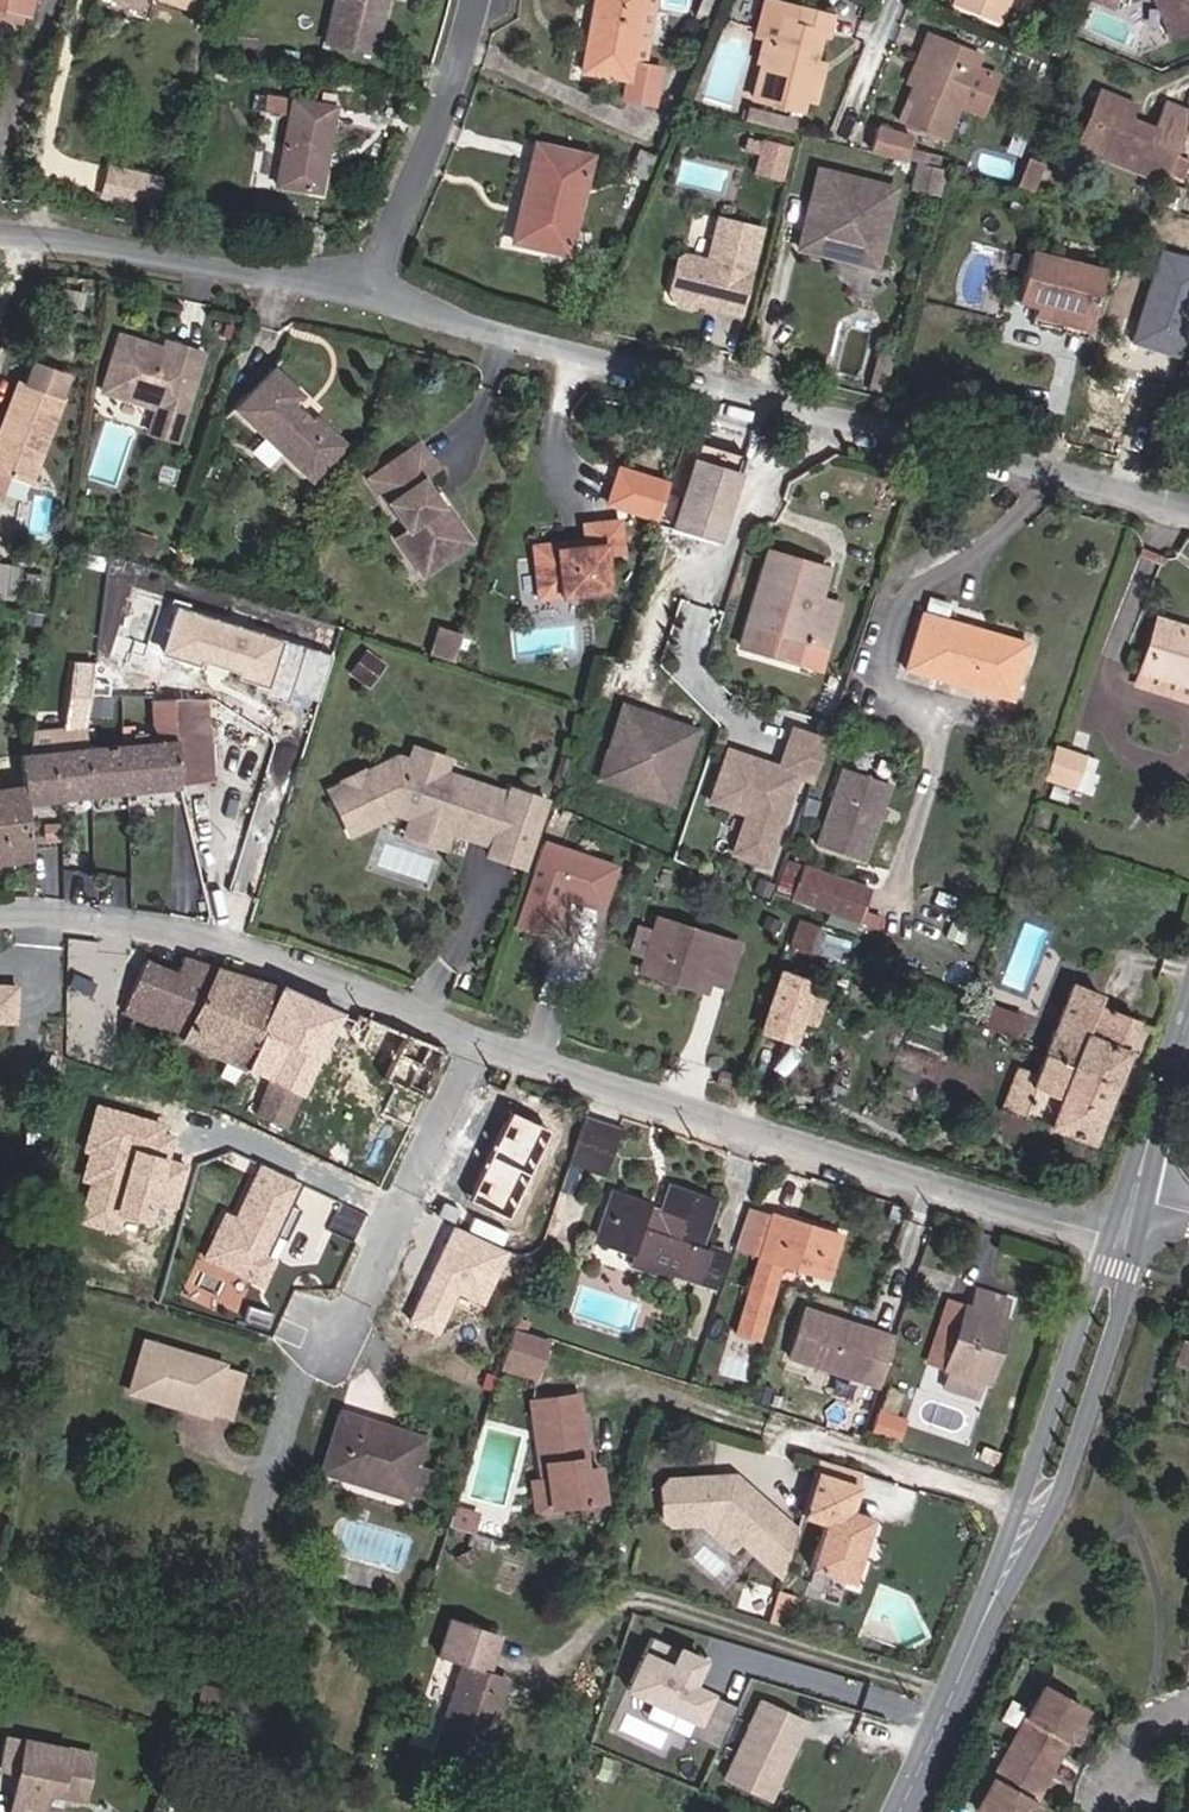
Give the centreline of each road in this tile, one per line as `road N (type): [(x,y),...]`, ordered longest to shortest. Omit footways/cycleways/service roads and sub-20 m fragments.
road 1 (residential): [(1130,1237),(1023,1211),(200,936),(0,922)]
road 2 (residential): [(1188,497),(944,455),(363,290)]
road 3 (tertiary): [(899,1811),(1130,1237)]
road 4 (residential): [(363,290),(0,230)]
road 5 (residential): [(363,290),(457,79),(474,0)]
road 6 (tertiary): [(1146,1202),(1188,1065)]
road 7 (residential): [(918,0),(871,126)]

